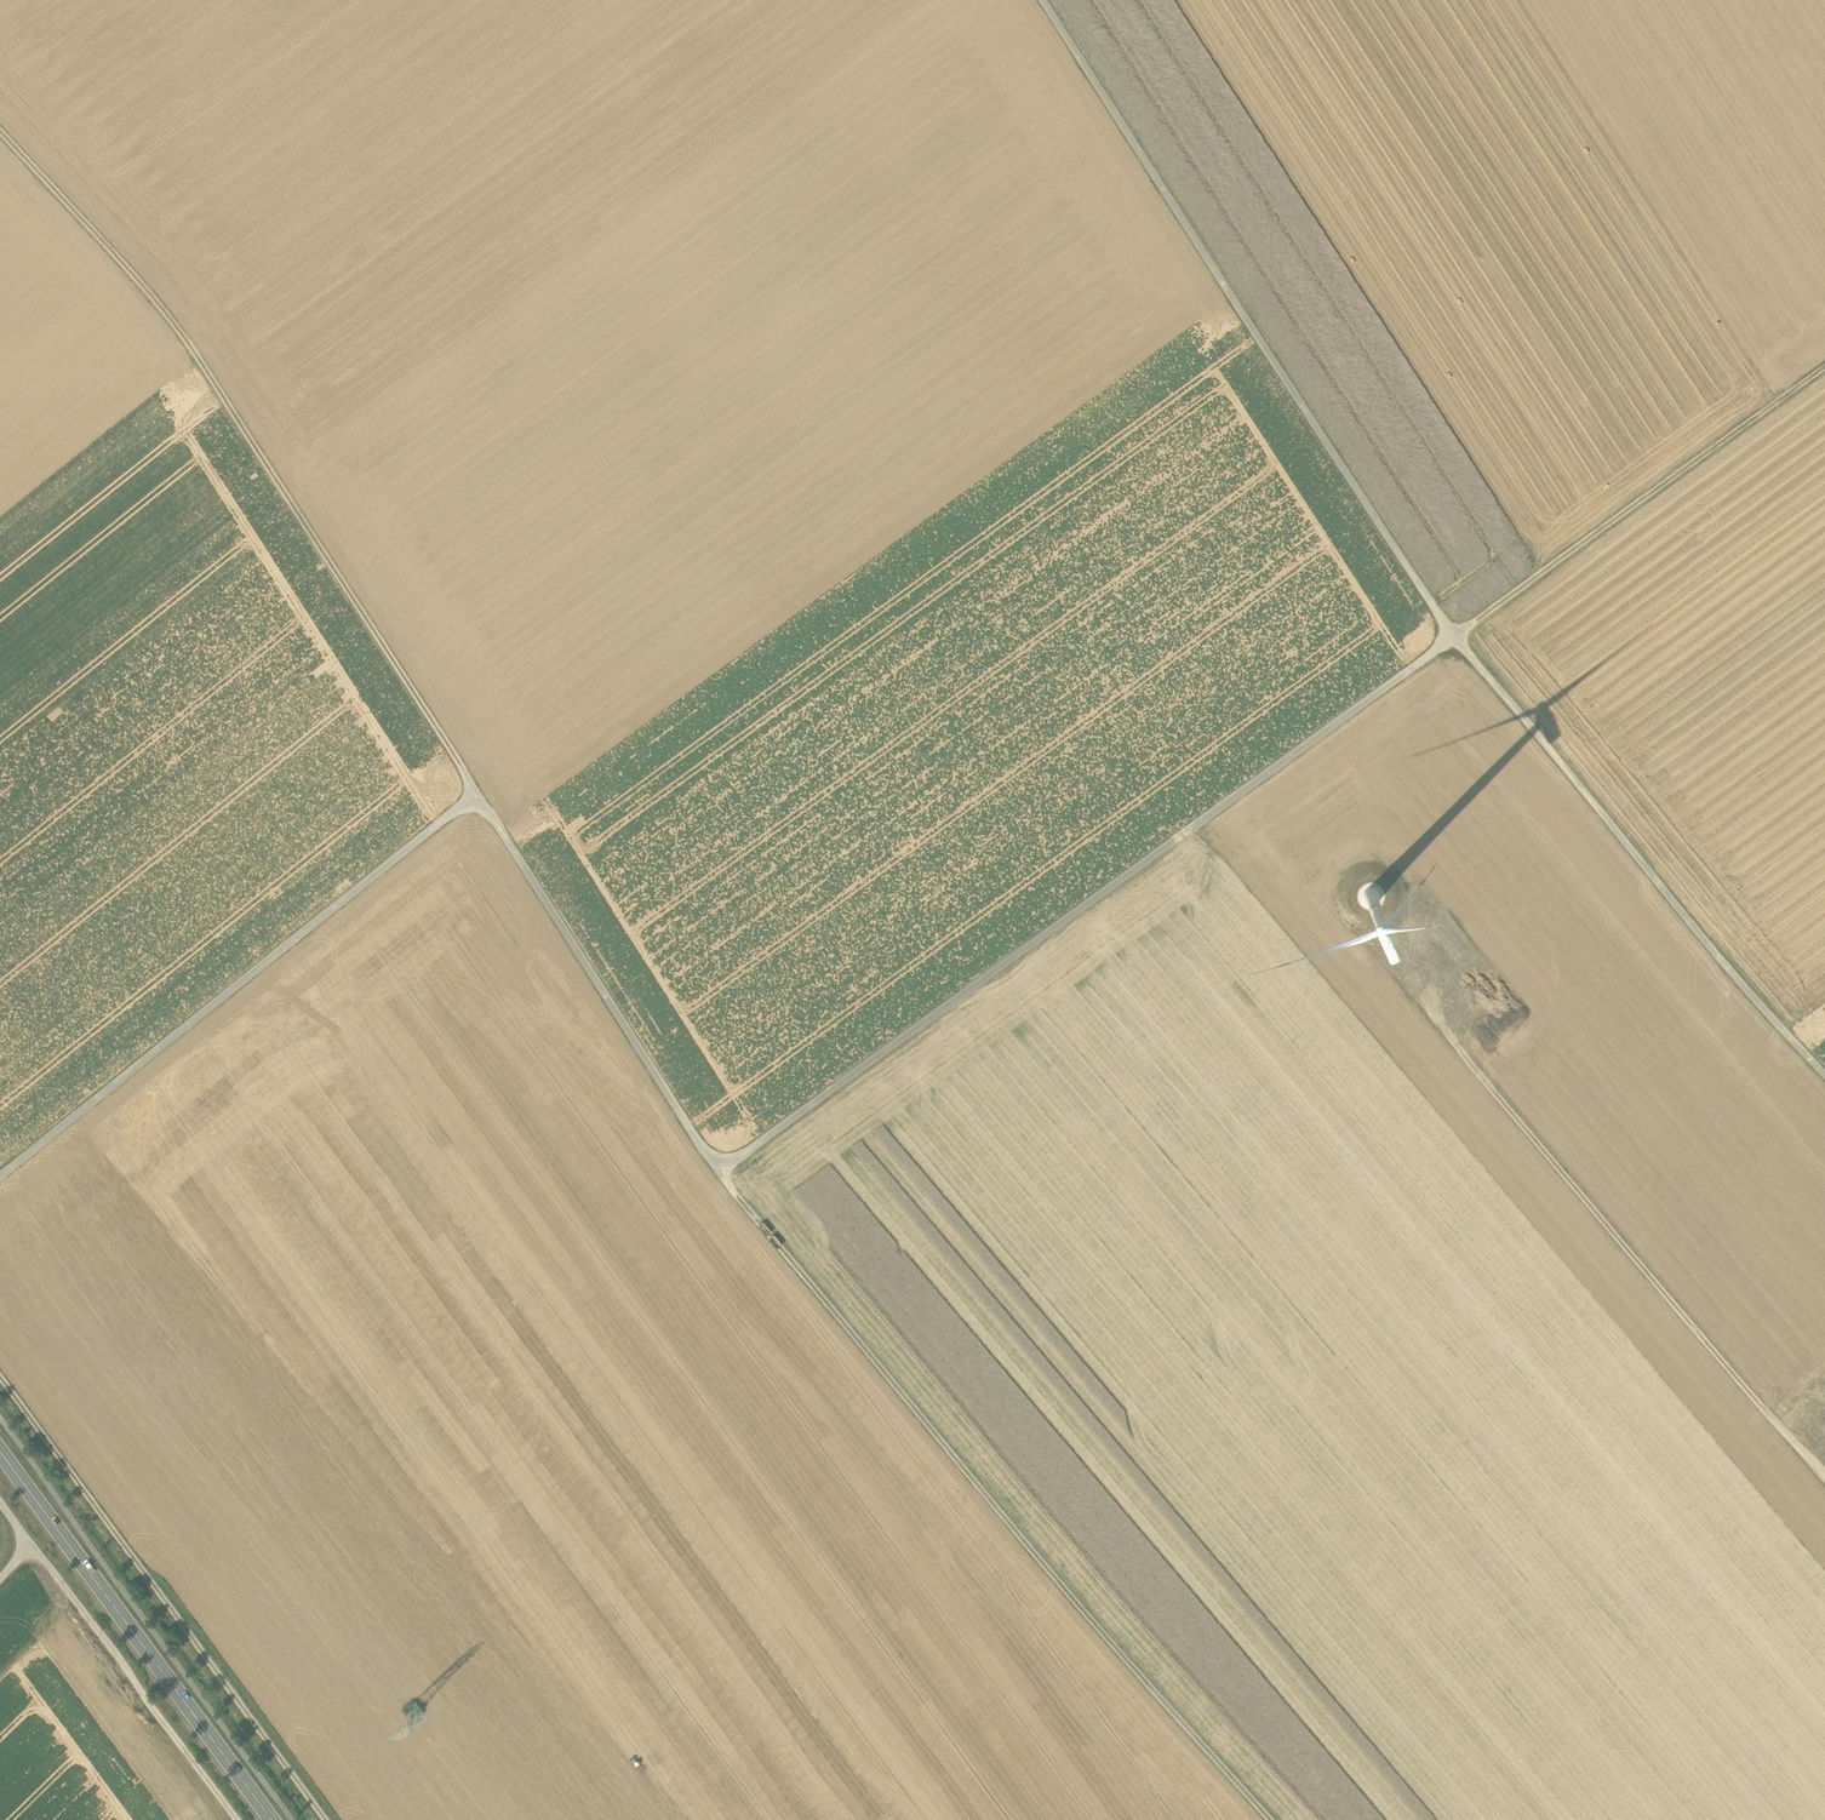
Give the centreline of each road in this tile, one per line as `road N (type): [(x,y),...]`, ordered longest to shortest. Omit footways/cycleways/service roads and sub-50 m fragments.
road 1 (track): [(1041,0),(1454,637),(719,1174),(477,795),(0,1179)]
road 2 (track): [(1265,1819),(719,1174)]
road 3 (track): [(0,130),(168,313),(477,795)]
road 4 (track): [(1454,637),(1824,1076)]
road 5 (track): [(0,1378),(328,1819)]
road 6 (secondary): [(274,1819),(0,1447)]
road 7 (track): [(1454,637),(1824,367)]
road 8 (track): [(0,1500),(237,1819)]

